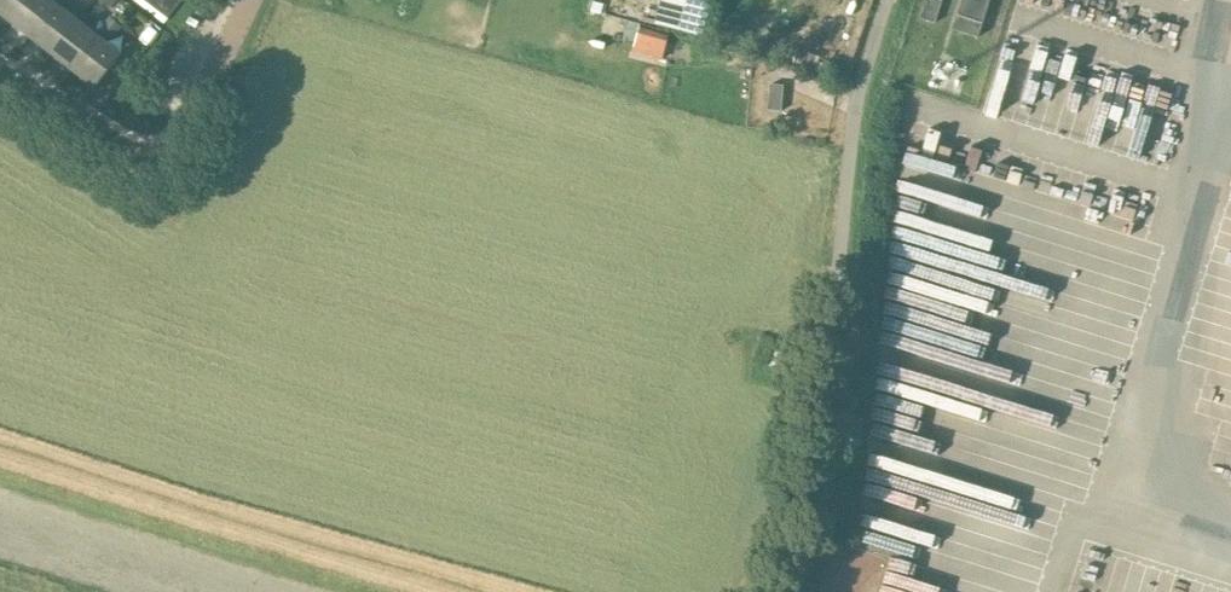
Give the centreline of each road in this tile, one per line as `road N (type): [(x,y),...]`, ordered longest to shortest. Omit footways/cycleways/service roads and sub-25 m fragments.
road 1 (unclassified): [(783,591),(816,505),(854,110),(887,0)]
road 2 (residential): [(252,0),(180,147),(159,160),(135,155),(0,75)]

